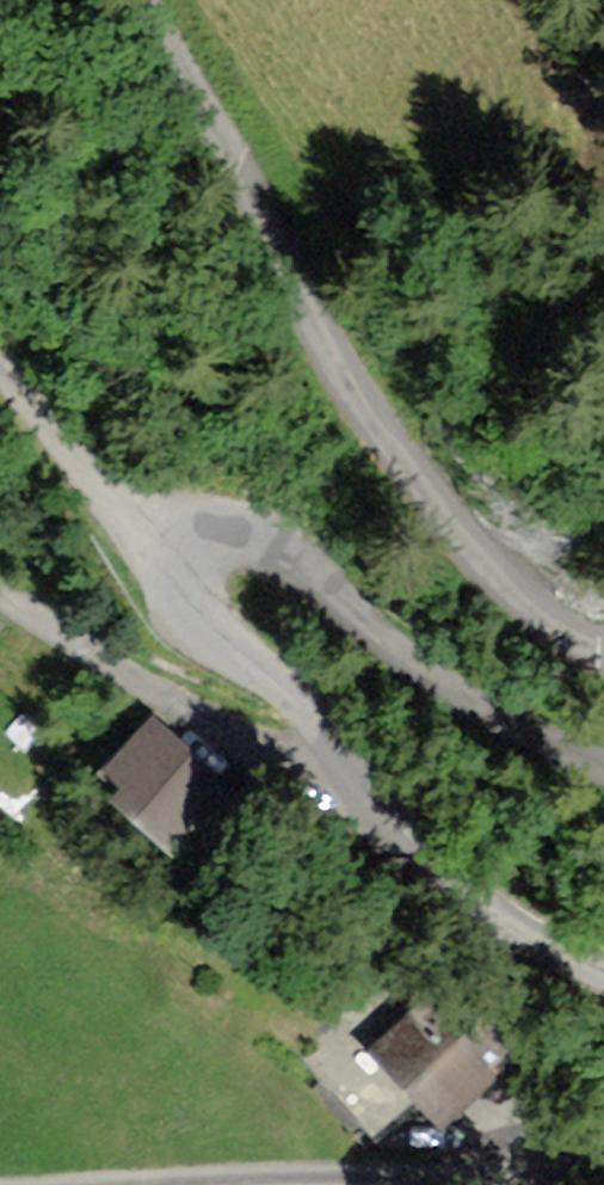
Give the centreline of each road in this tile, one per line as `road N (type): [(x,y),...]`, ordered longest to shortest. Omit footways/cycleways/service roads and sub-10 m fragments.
road 1 (unclassified): [(146,0),(365,406),(494,576),(528,608),(603,653)]
road 2 (unclassified): [(189,563),(189,581),(237,646),(412,846),(461,887),(603,971)]
road 3 (unclassified): [(603,767),(556,749),(466,696),(282,550),(217,540),(189,563)]
road 4 (unclassified): [(189,563),(117,504),(0,353)]

